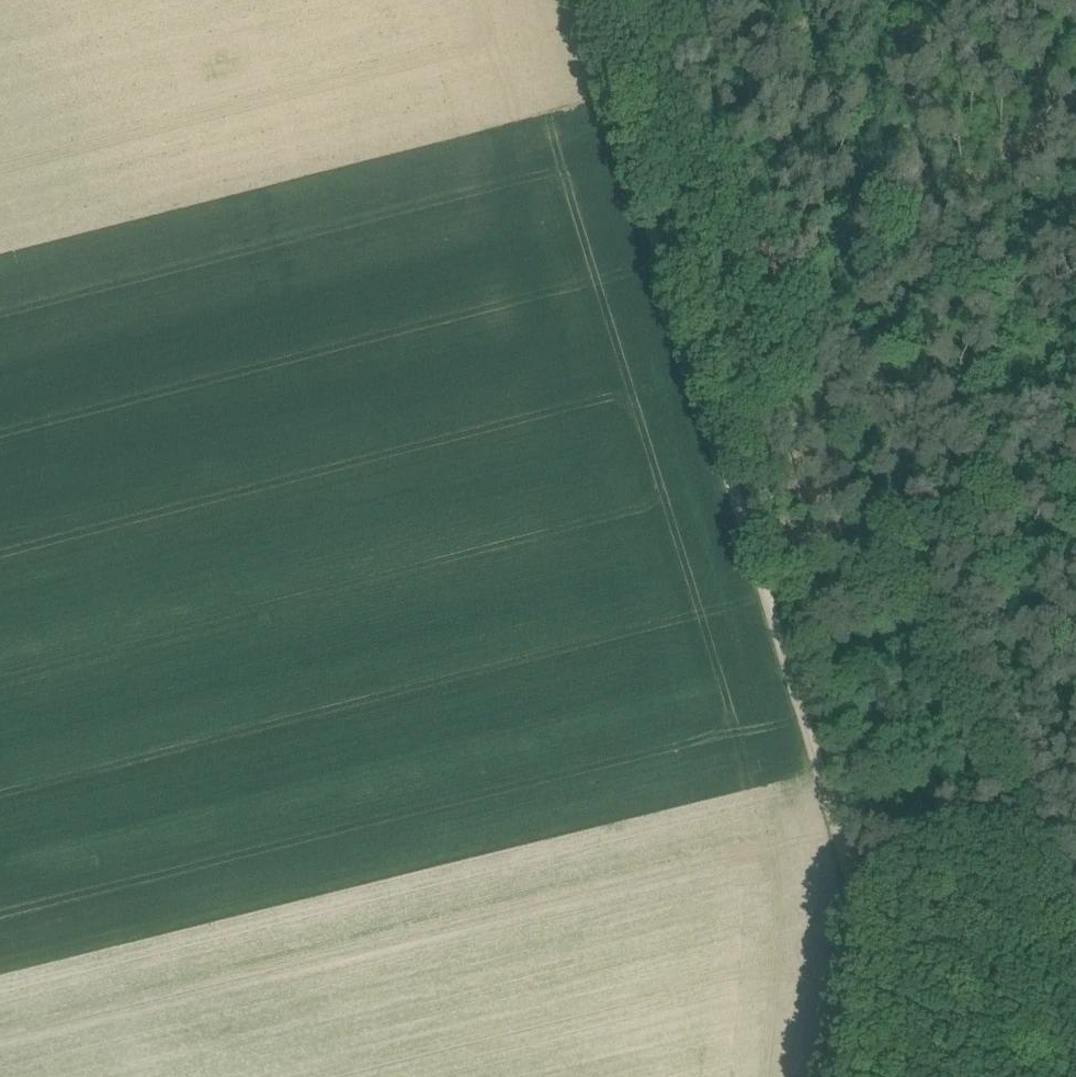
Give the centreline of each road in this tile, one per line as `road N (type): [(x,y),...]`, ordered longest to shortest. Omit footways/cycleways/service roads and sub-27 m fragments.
road 1 (track): [(579,0),(851,879)]
road 2 (track): [(851,879),(1075,954)]
road 3 (track): [(851,879),(837,1076)]

